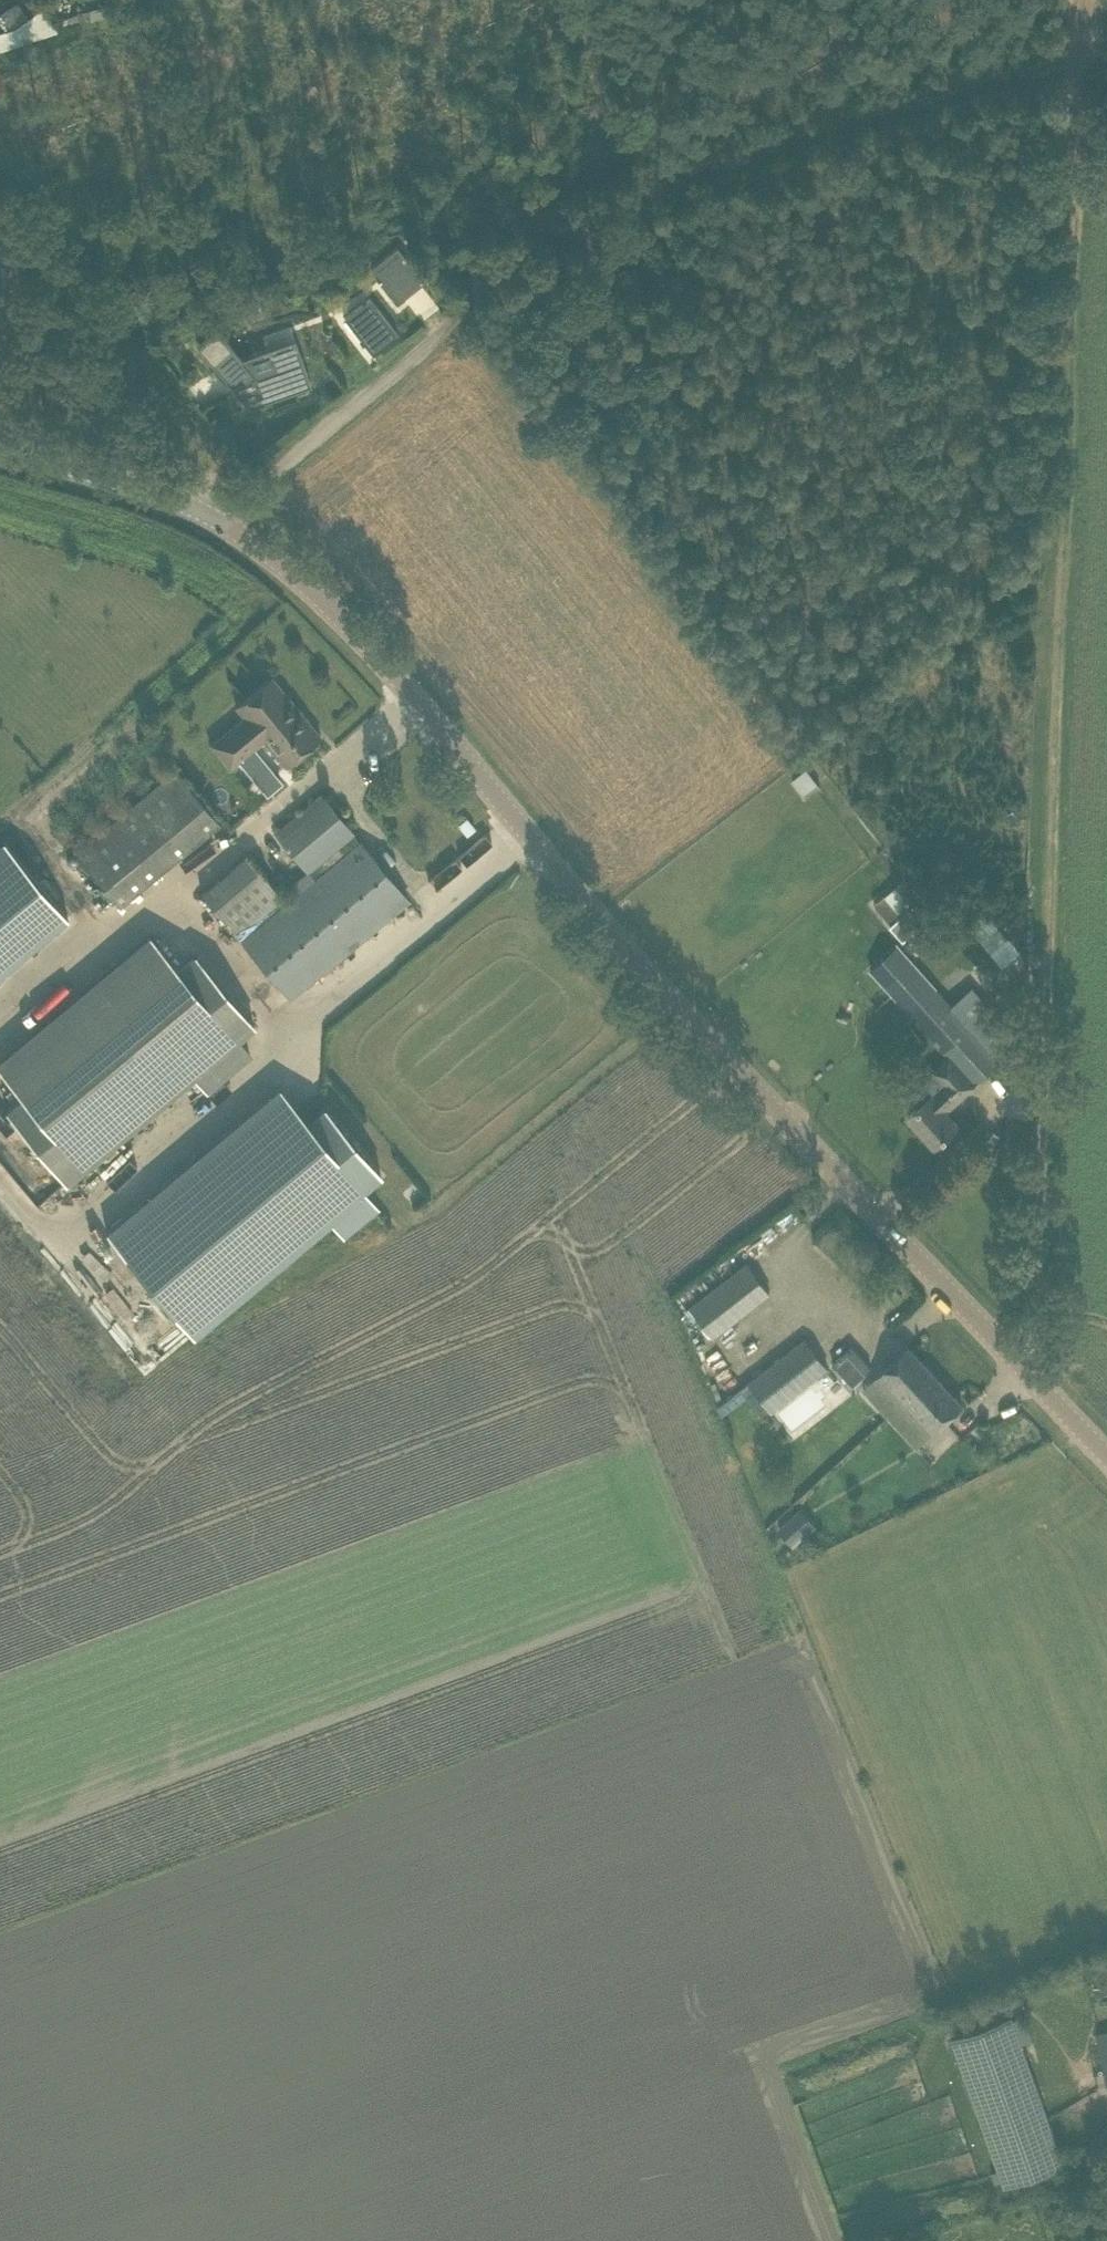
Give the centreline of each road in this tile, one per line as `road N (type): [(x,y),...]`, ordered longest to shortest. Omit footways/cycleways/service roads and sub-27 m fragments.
road 1 (tertiary): [(1106,1455),(687,1016),(338,614),(286,566),(183,502),(0,445)]
road 2 (track): [(1076,55),(1047,1392)]
road 3 (track): [(198,510),(263,484),(393,377),(523,247),(606,200),(1076,55)]
road 4 (track): [(131,357),(236,491)]

